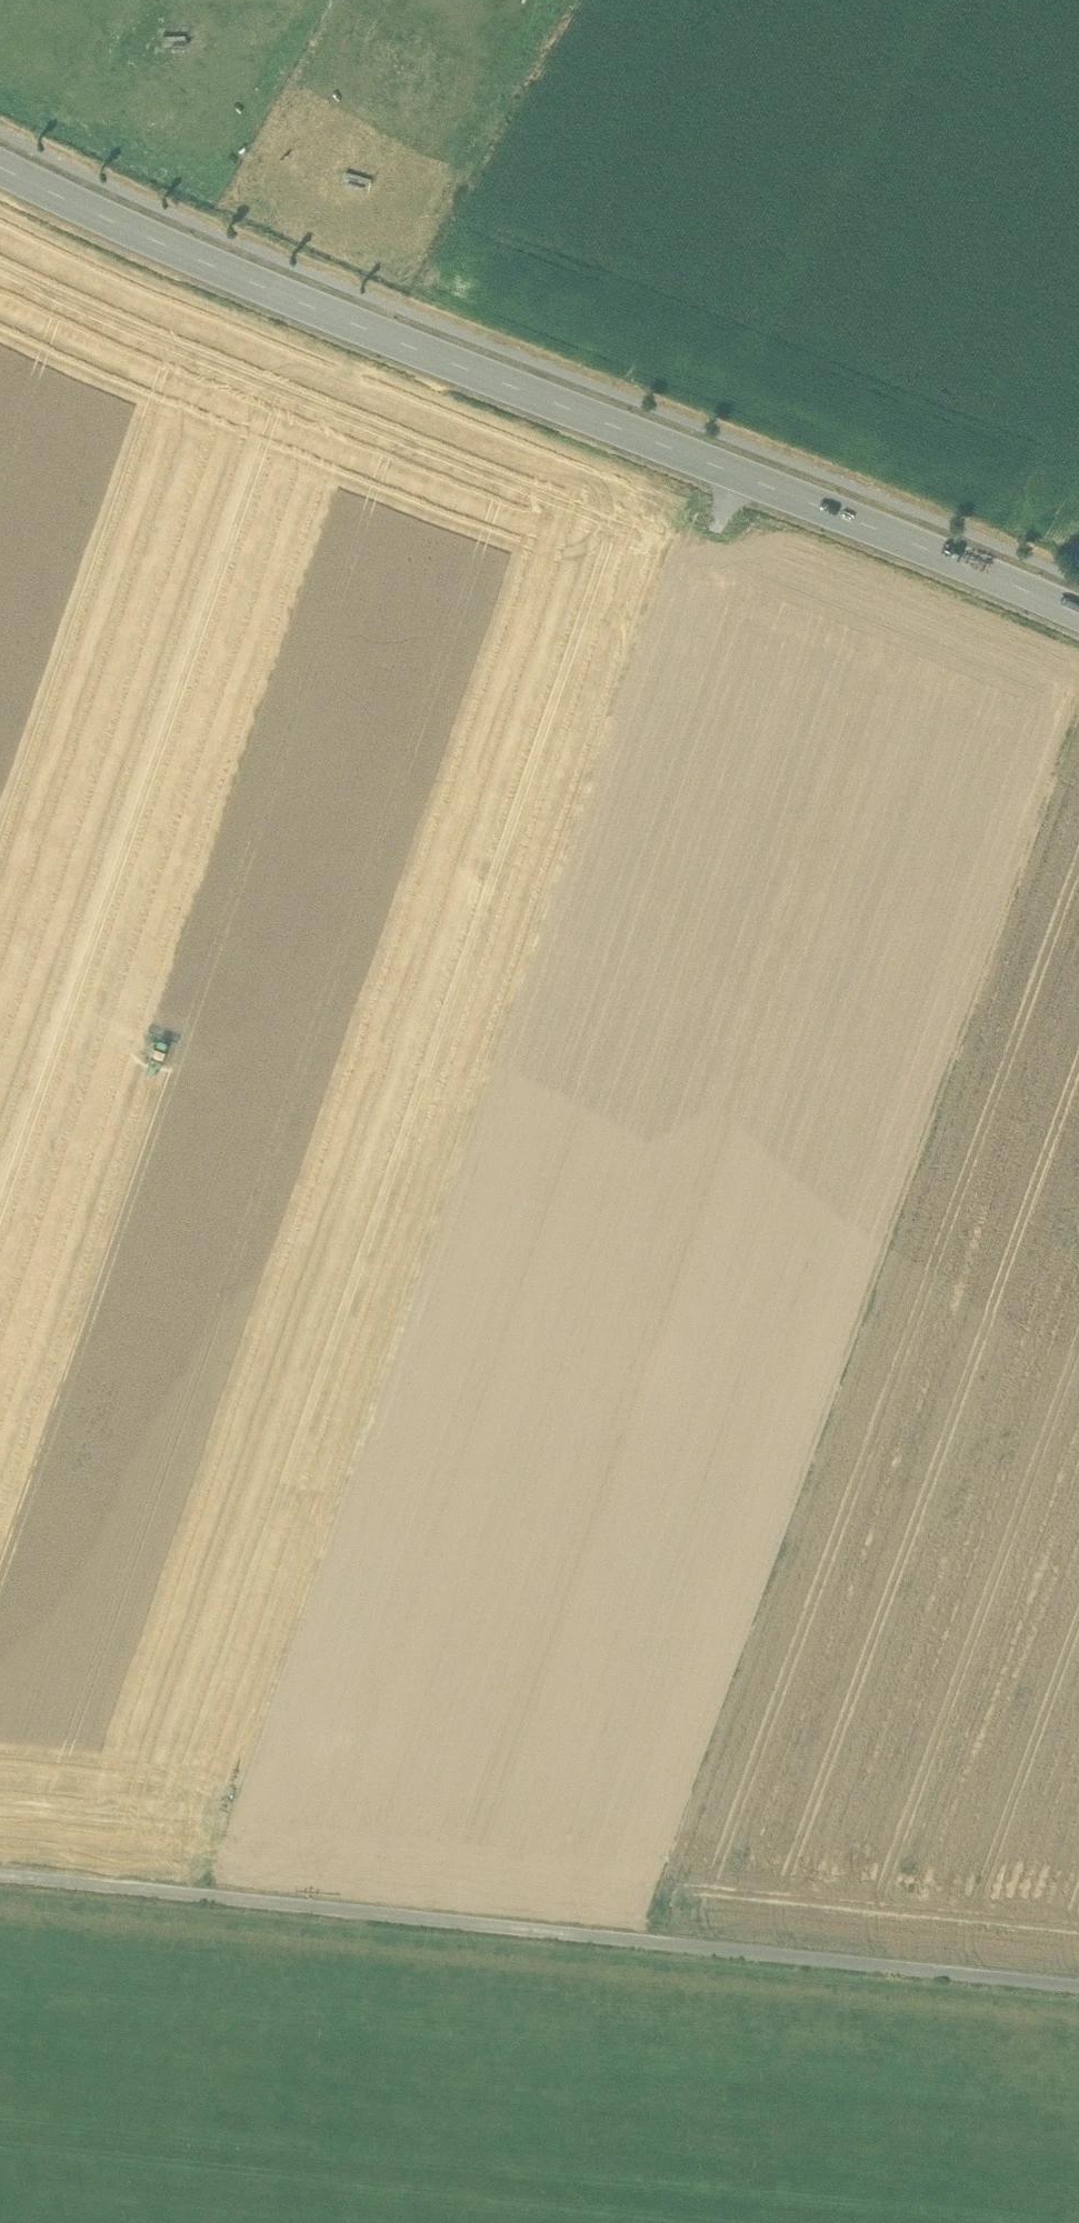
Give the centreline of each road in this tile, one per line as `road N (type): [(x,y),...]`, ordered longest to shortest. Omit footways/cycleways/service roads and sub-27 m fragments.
road 1 (primary): [(1078,611),(294,299),(0,165)]
road 2 (track): [(1078,1986),(0,1875)]

